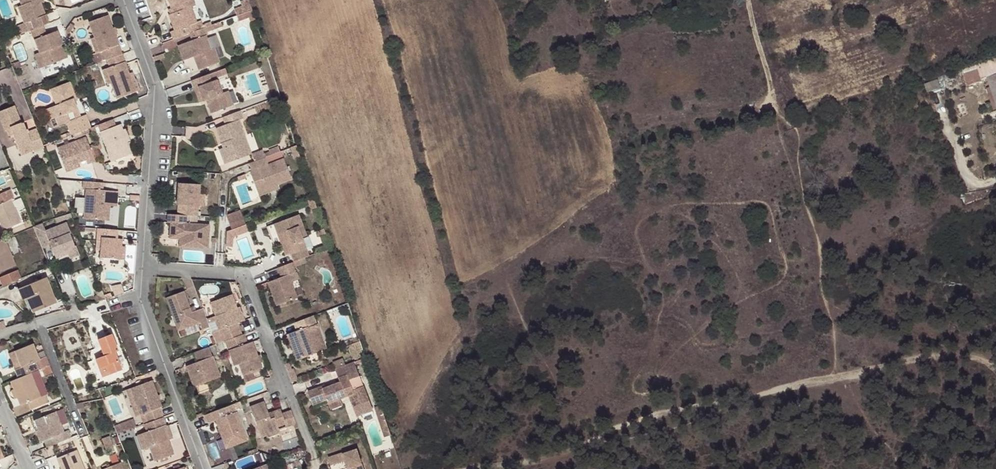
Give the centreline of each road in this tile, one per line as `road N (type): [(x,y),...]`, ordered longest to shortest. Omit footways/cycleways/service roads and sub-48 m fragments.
road 1 (track): [(995,370),(935,351),(624,421),(550,454),(463,459),(453,468)]
road 2 (residential): [(307,437),(244,276),(143,265)]
road 3 (residential): [(143,265),(154,79),(124,0)]
road 4 (residential): [(204,468),(141,298),(143,265)]

